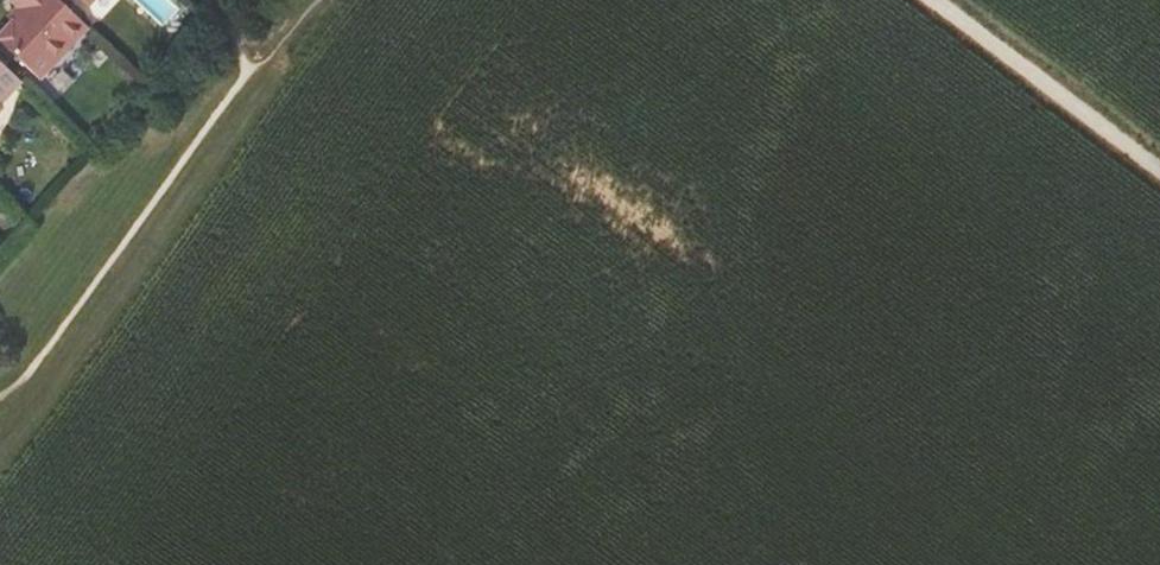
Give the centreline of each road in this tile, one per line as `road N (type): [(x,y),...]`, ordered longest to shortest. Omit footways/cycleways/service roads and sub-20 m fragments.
road 1 (track): [(0,452),(114,311),(237,126),(248,72)]
road 2 (track): [(0,397),(29,375),(248,72)]
road 3 (track): [(1159,171),(932,0)]

